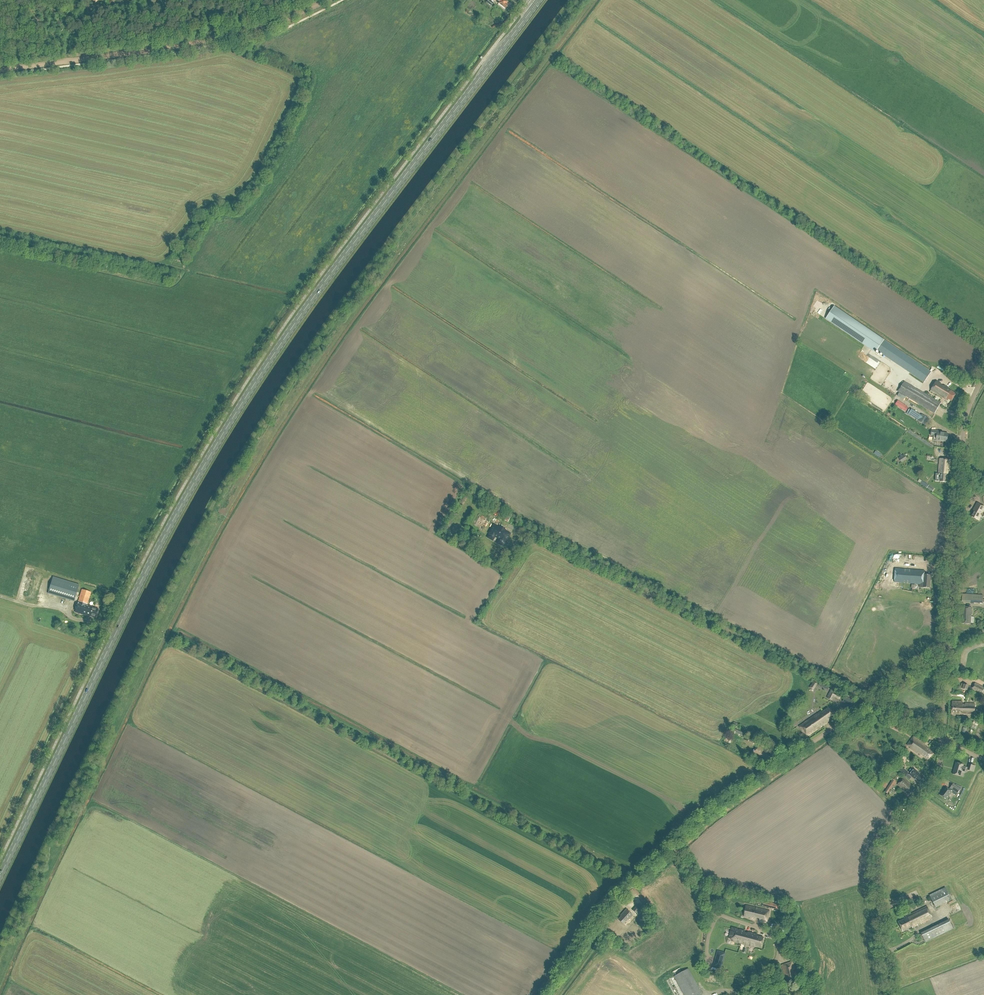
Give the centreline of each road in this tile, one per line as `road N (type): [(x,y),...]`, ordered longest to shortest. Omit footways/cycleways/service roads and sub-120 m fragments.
road 1 (track): [(573,0),(332,317),(257,431),(135,657),(0,944)]
road 2 (primary): [(0,875),(142,575),(212,451),(317,291),(535,5)]
road 3 (track): [(872,702),(524,527)]
road 4 (track): [(329,0),(224,38),(0,71)]
road 5 (tertiary): [(947,649),(964,423),(983,376)]
road 6 (tertiary): [(890,994),(876,865),(893,829),(935,777),(942,739)]
road 7 (unclassified): [(675,845),(872,702)]
road 8 (unclassified): [(750,994),(777,961),(777,943),(716,909),(675,845)]
road 9 (unclassified): [(540,994),(607,910),(675,845)]

